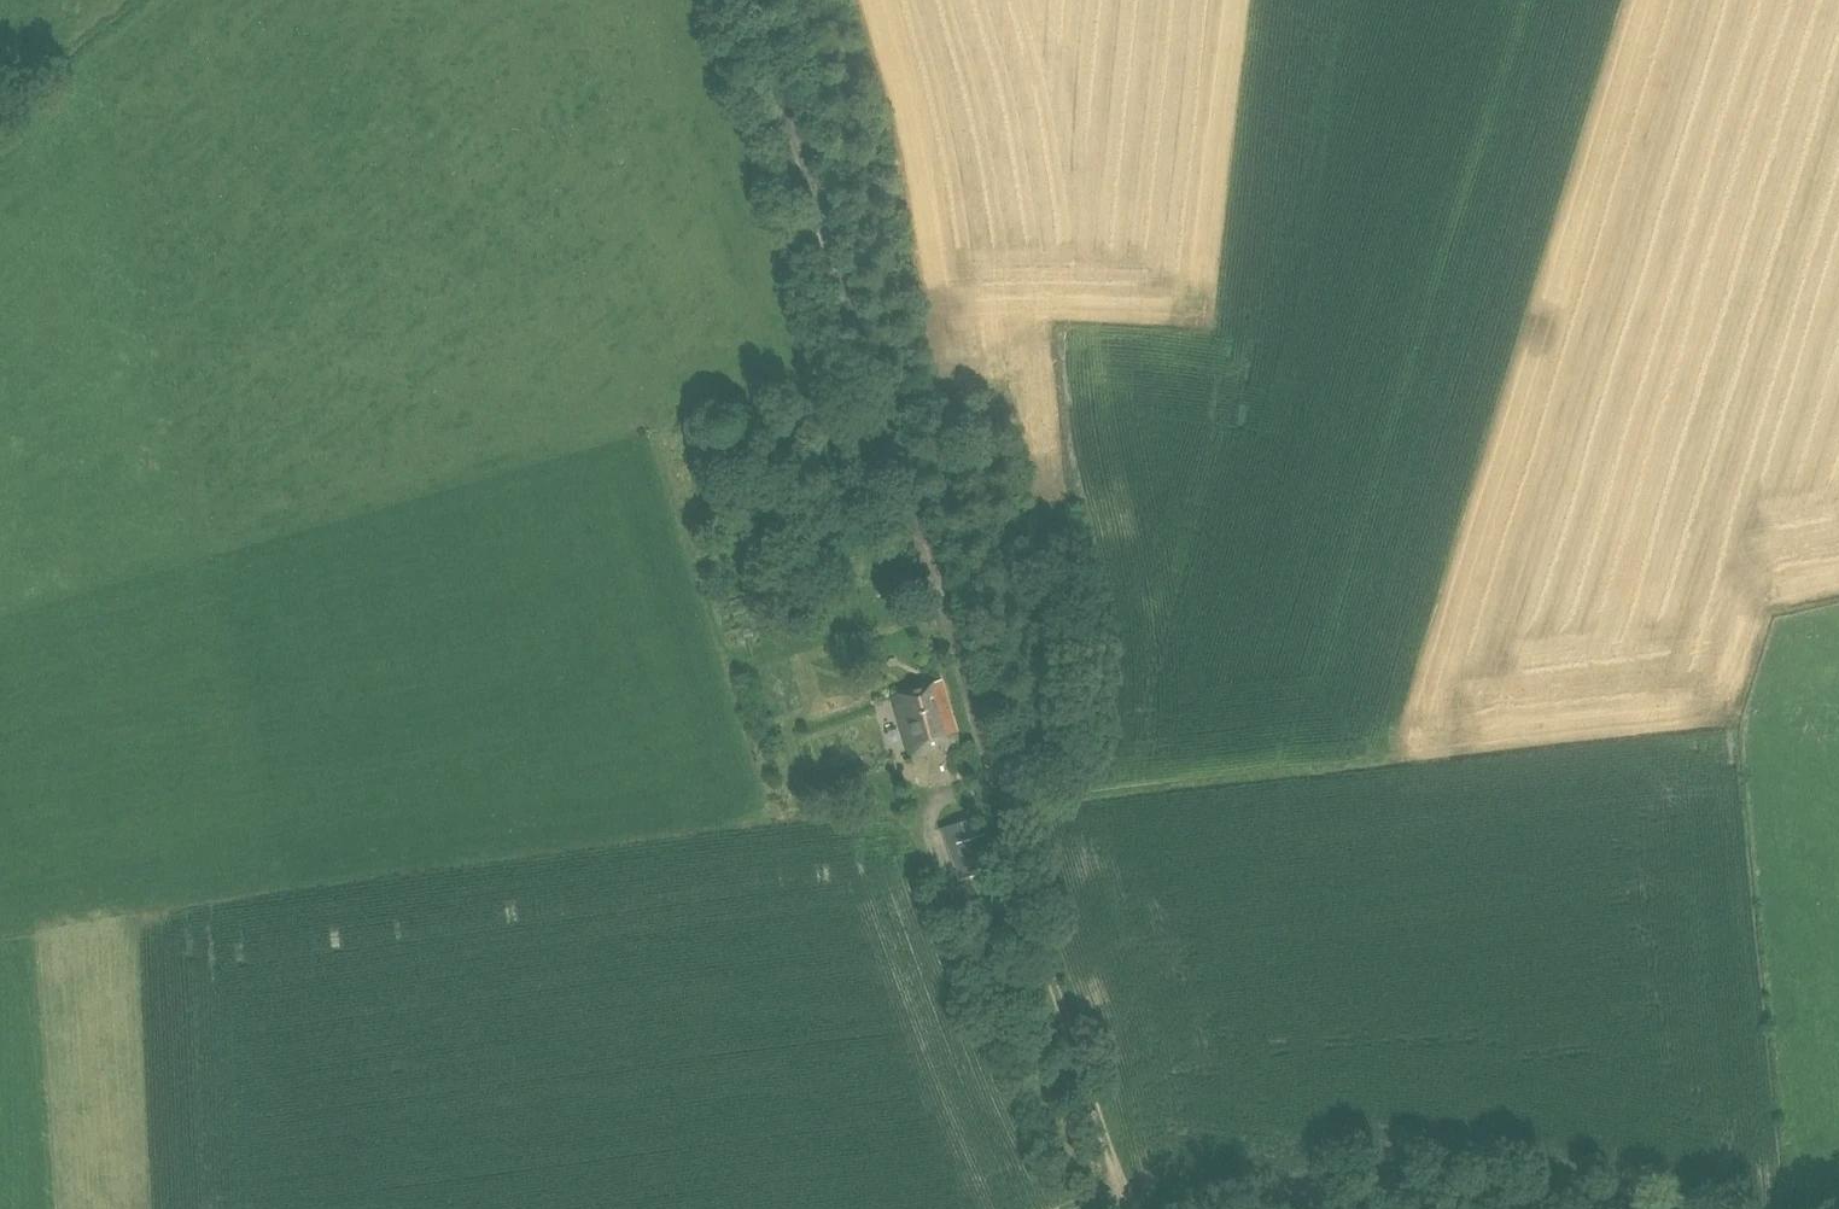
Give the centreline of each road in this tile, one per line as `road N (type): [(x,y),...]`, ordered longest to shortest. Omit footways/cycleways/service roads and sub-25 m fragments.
road 1 (track): [(758,0),(1133,1208)]

